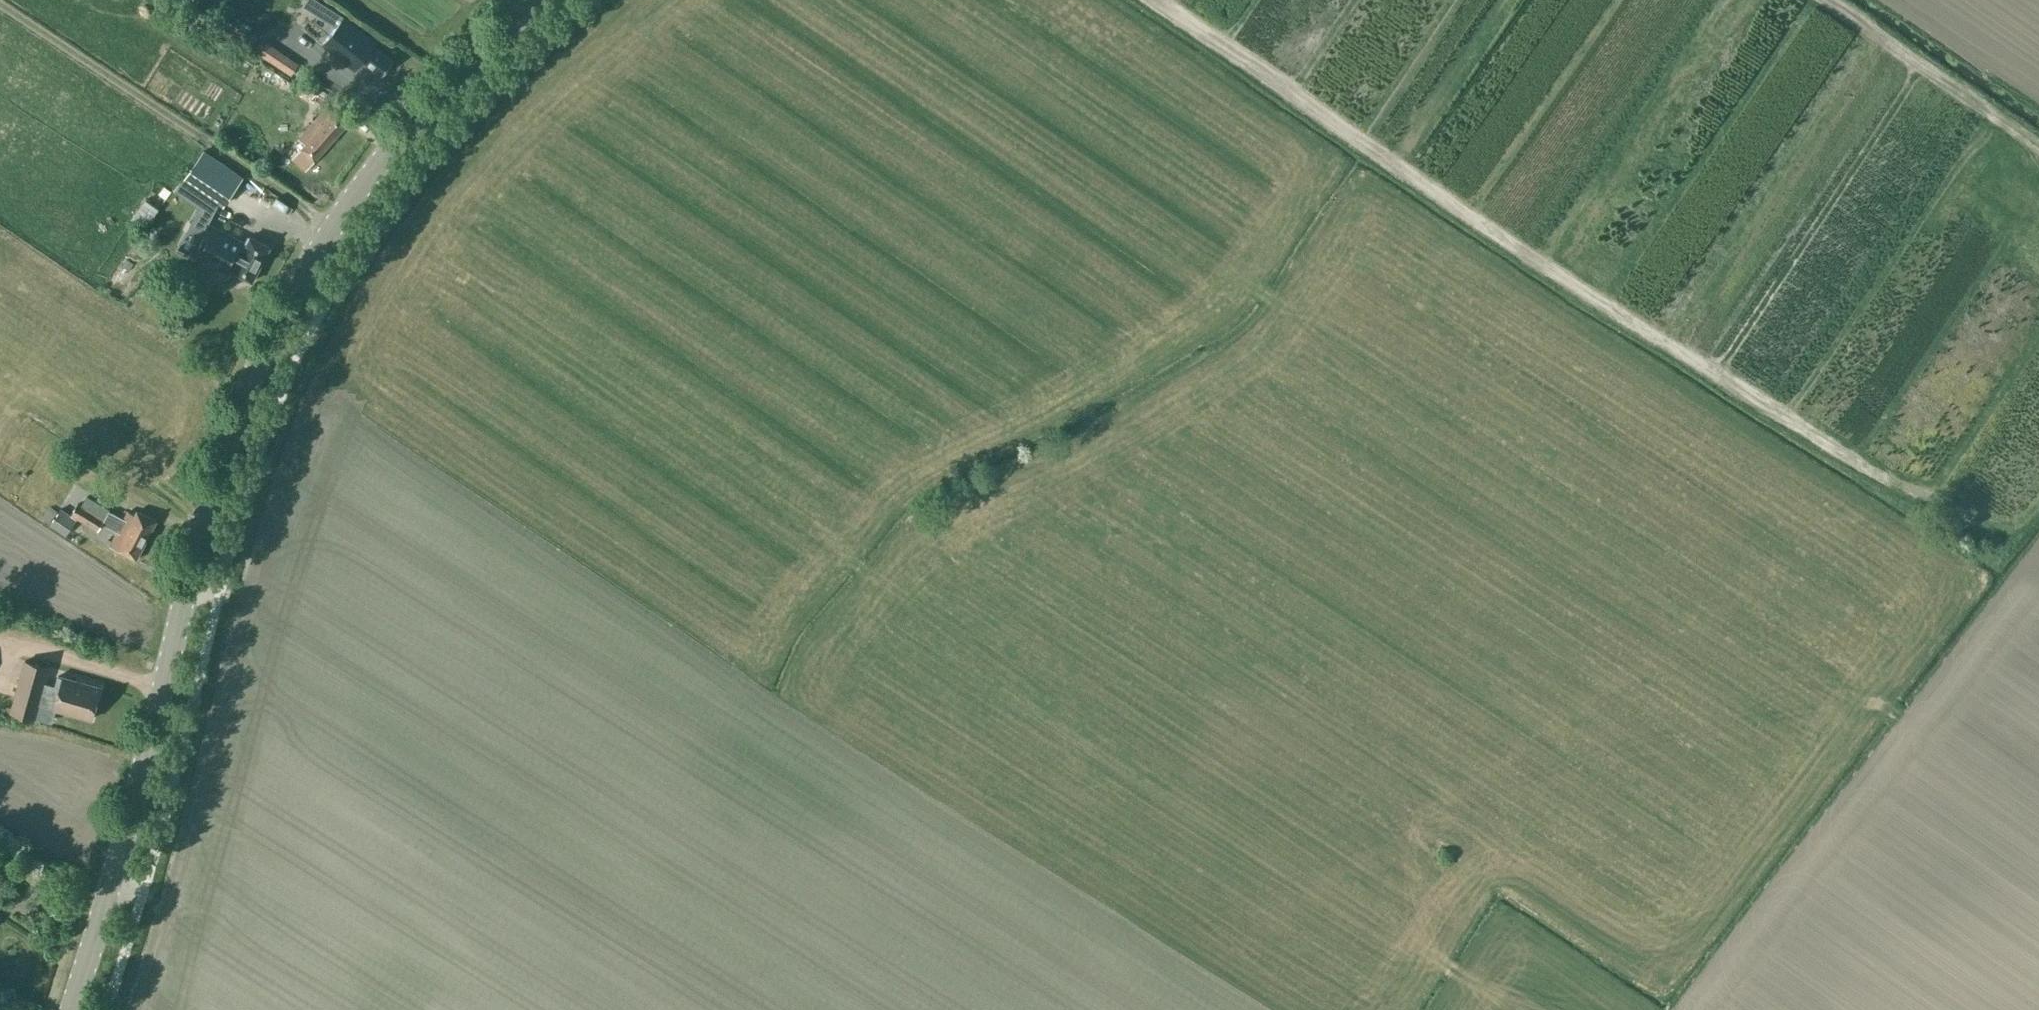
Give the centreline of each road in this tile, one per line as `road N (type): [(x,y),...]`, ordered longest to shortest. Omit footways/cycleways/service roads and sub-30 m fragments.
road 1 (tertiary): [(70,1009),(204,540),(288,313),(387,154),(480,48),(537,0)]
road 2 (track): [(2038,496),(2024,515),(1988,514),(1880,480),(1155,0)]
road 3 (track): [(1822,0),(2038,151)]

